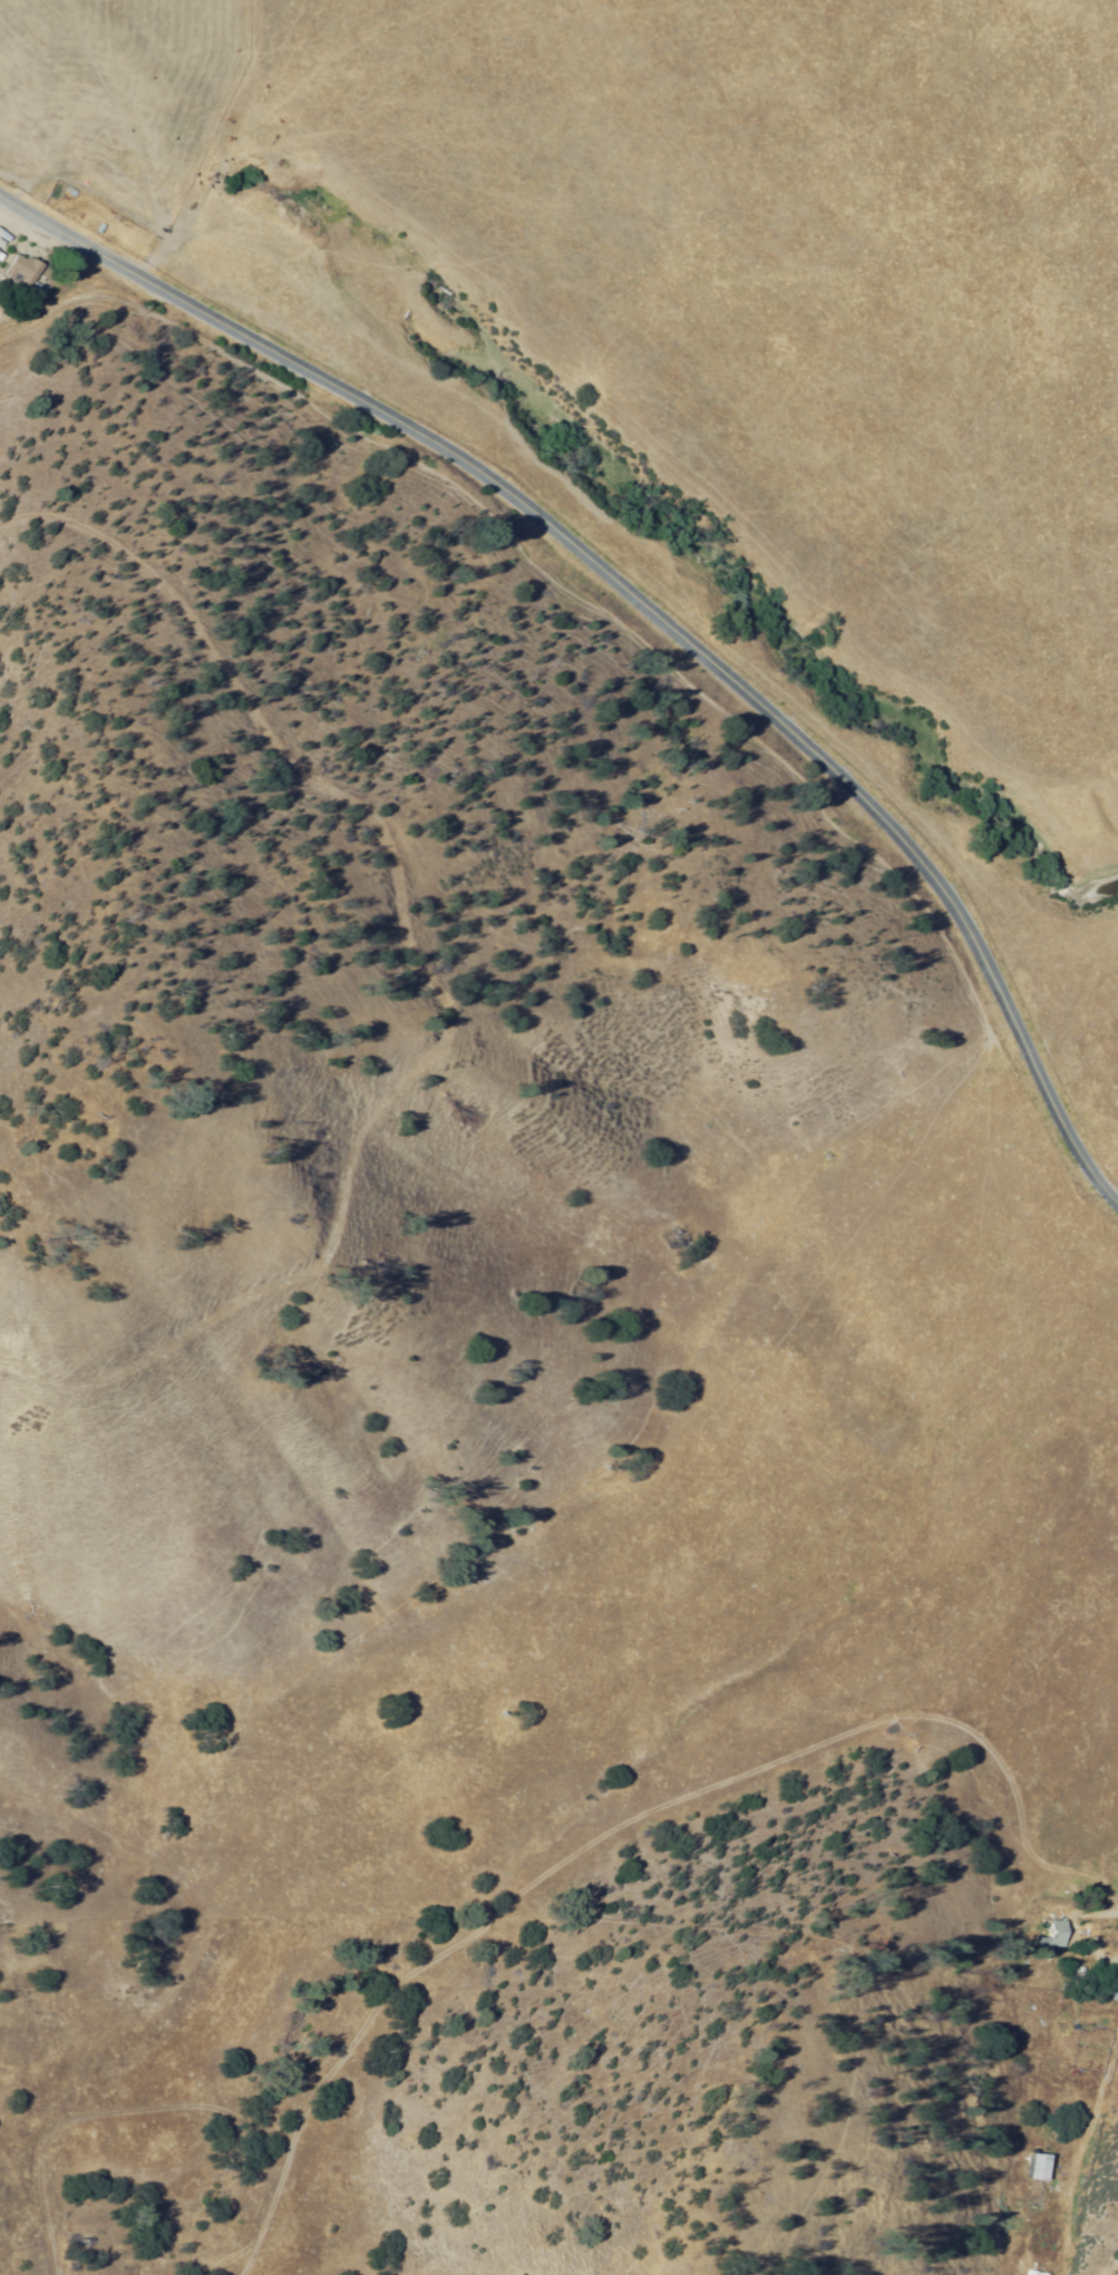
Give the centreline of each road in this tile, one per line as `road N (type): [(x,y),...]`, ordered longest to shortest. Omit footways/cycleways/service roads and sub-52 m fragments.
road 1 (primary): [(1117,1204),(1086,1161),(937,873),(799,733),(466,456),(0,198)]

